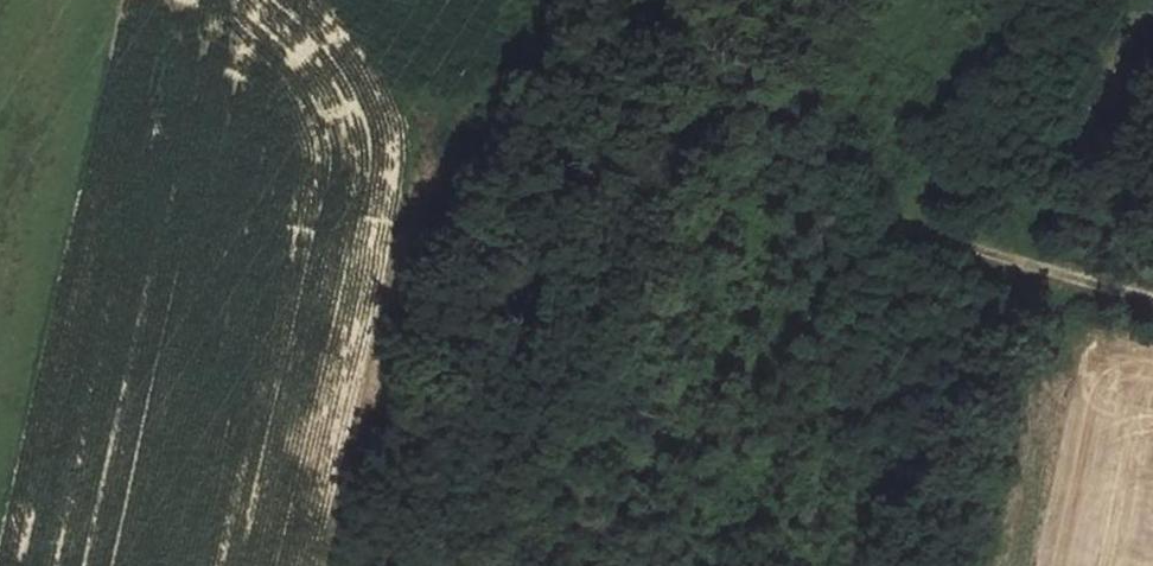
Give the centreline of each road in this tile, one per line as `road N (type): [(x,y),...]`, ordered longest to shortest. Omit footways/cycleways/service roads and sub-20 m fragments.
road 1 (track): [(1152,237),(977,181),(925,177),(891,203),(874,239),(836,251),(654,189),(646,163),(700,90),(689,27),(671,0)]

